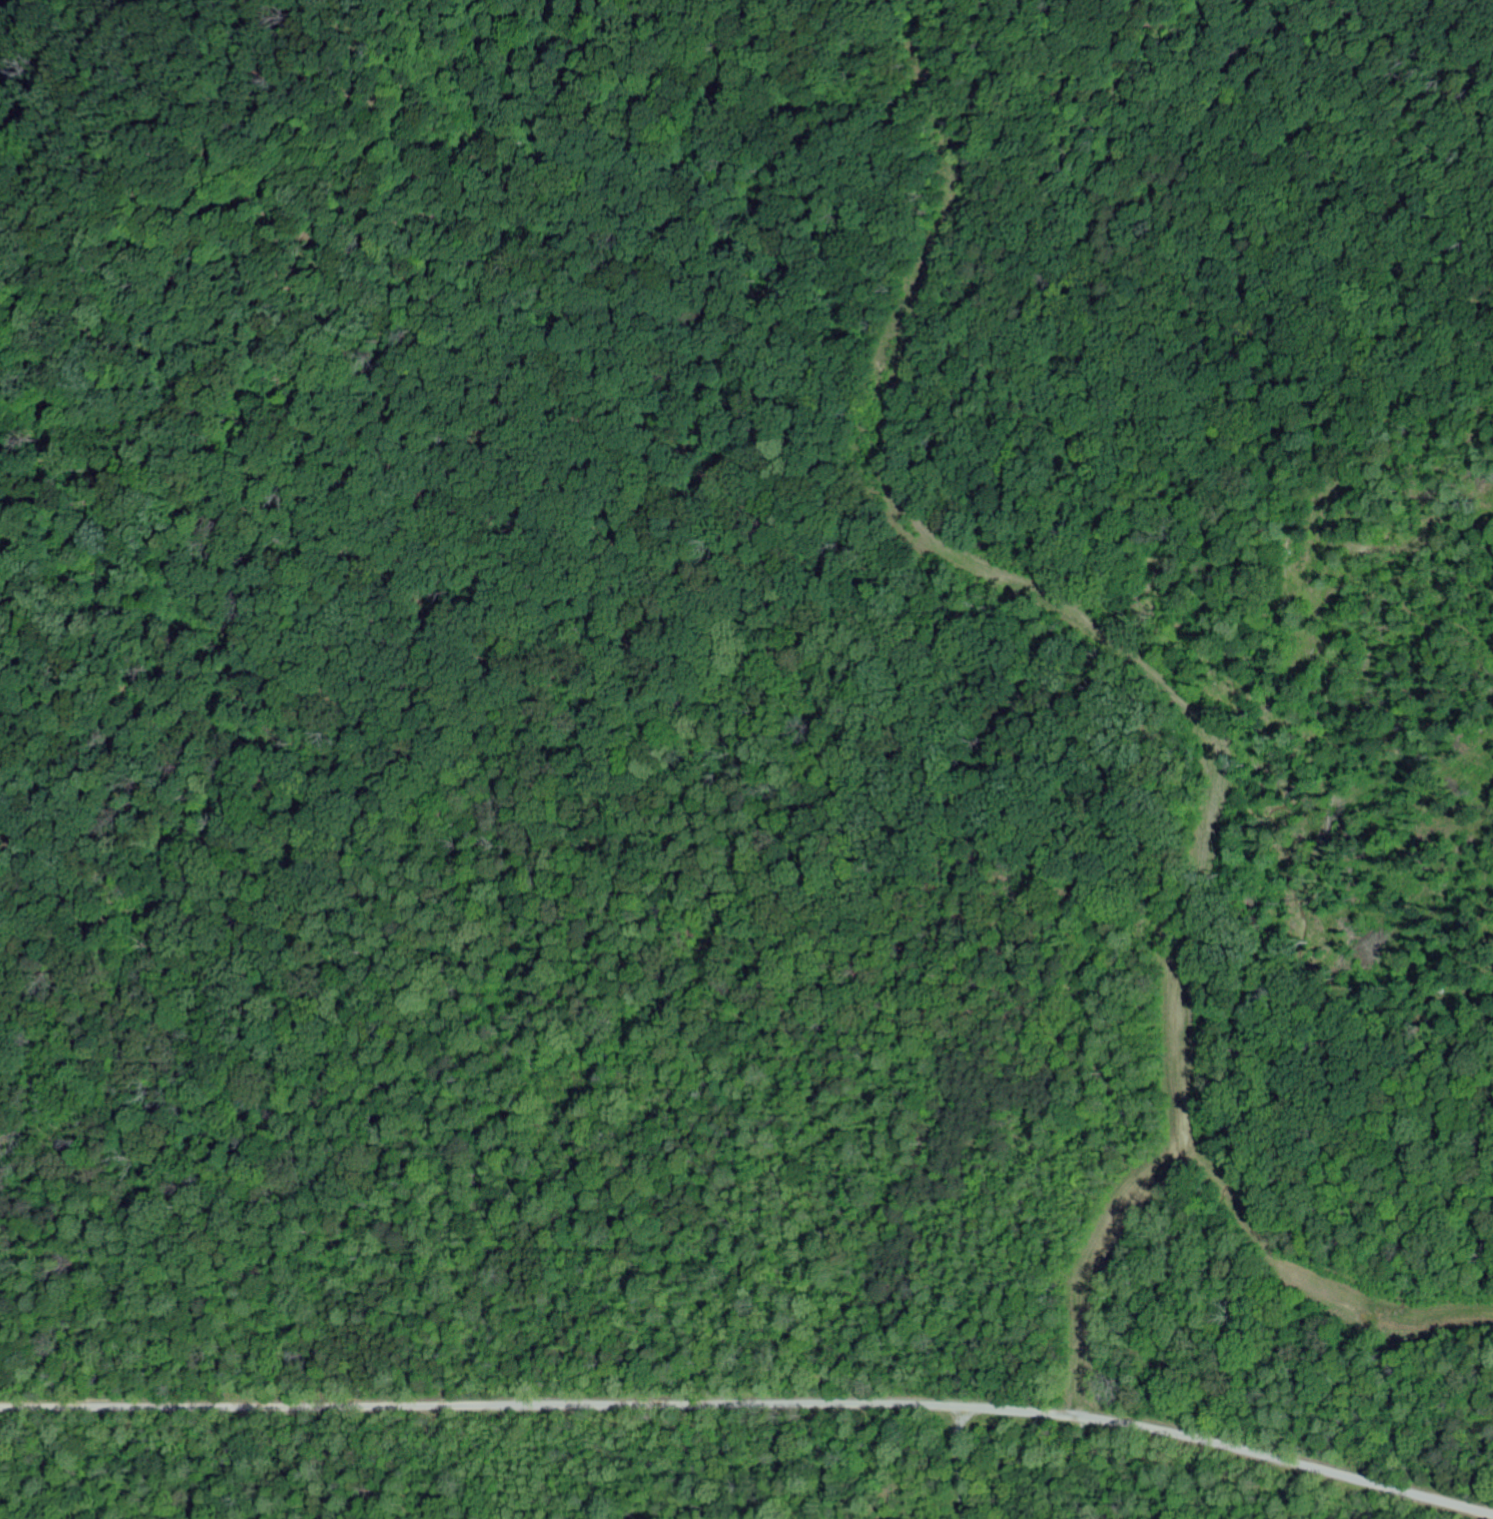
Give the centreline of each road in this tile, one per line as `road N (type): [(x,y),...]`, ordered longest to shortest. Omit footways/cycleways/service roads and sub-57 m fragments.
road 1 (track): [(1492,1513),(1127,1423),(978,1407),(0,1406)]

